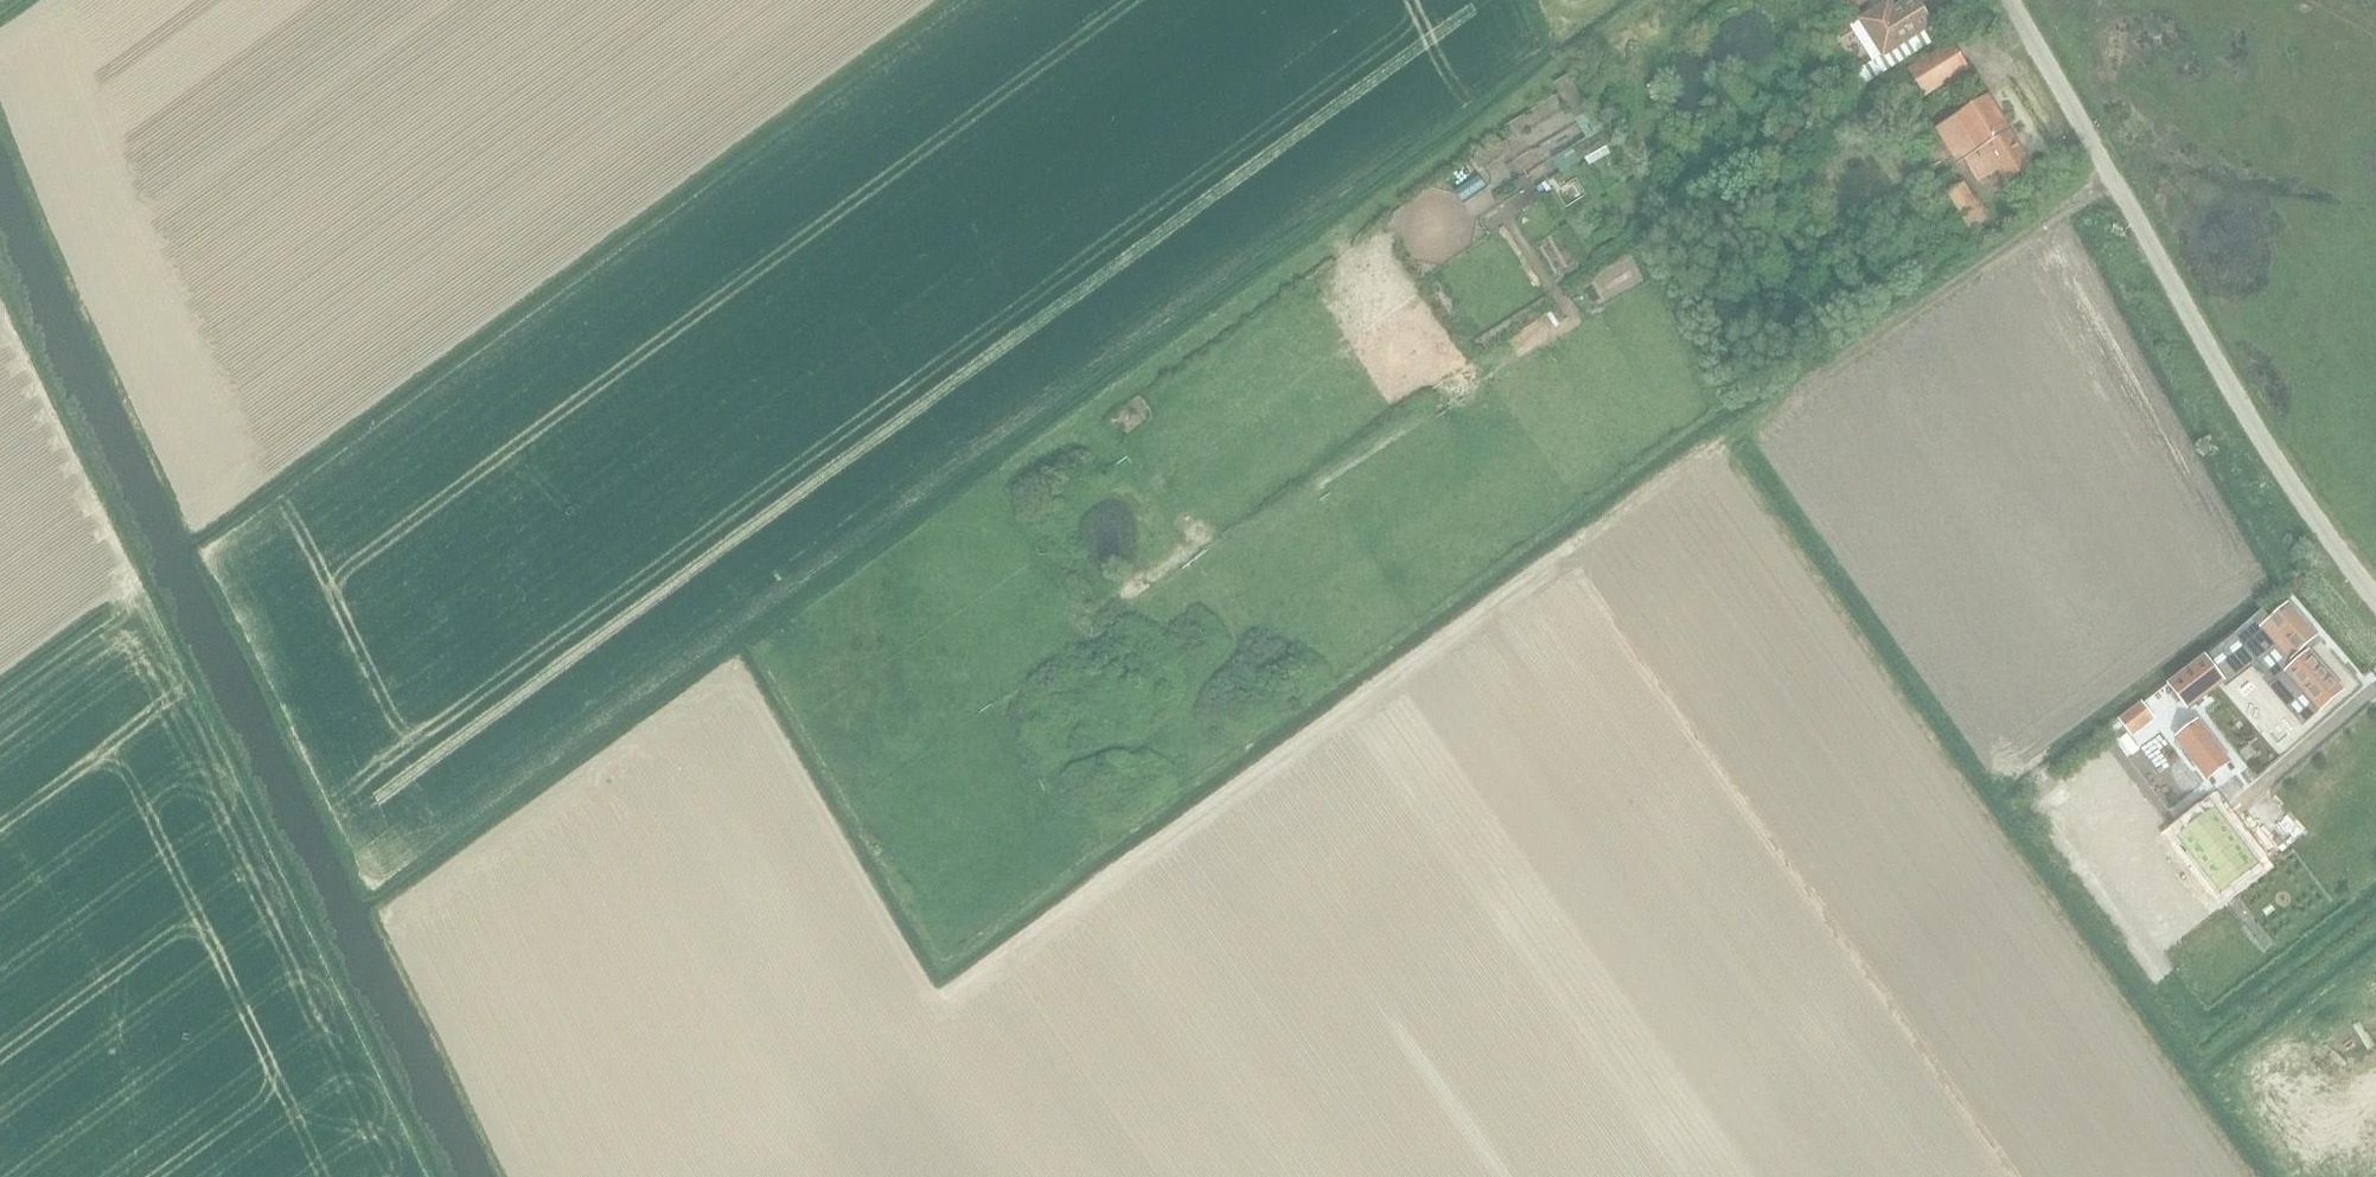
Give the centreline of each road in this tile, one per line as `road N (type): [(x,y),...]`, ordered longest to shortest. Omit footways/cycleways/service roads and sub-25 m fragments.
road 1 (unclassified): [(2375,602),(2216,361),(2008,0)]

